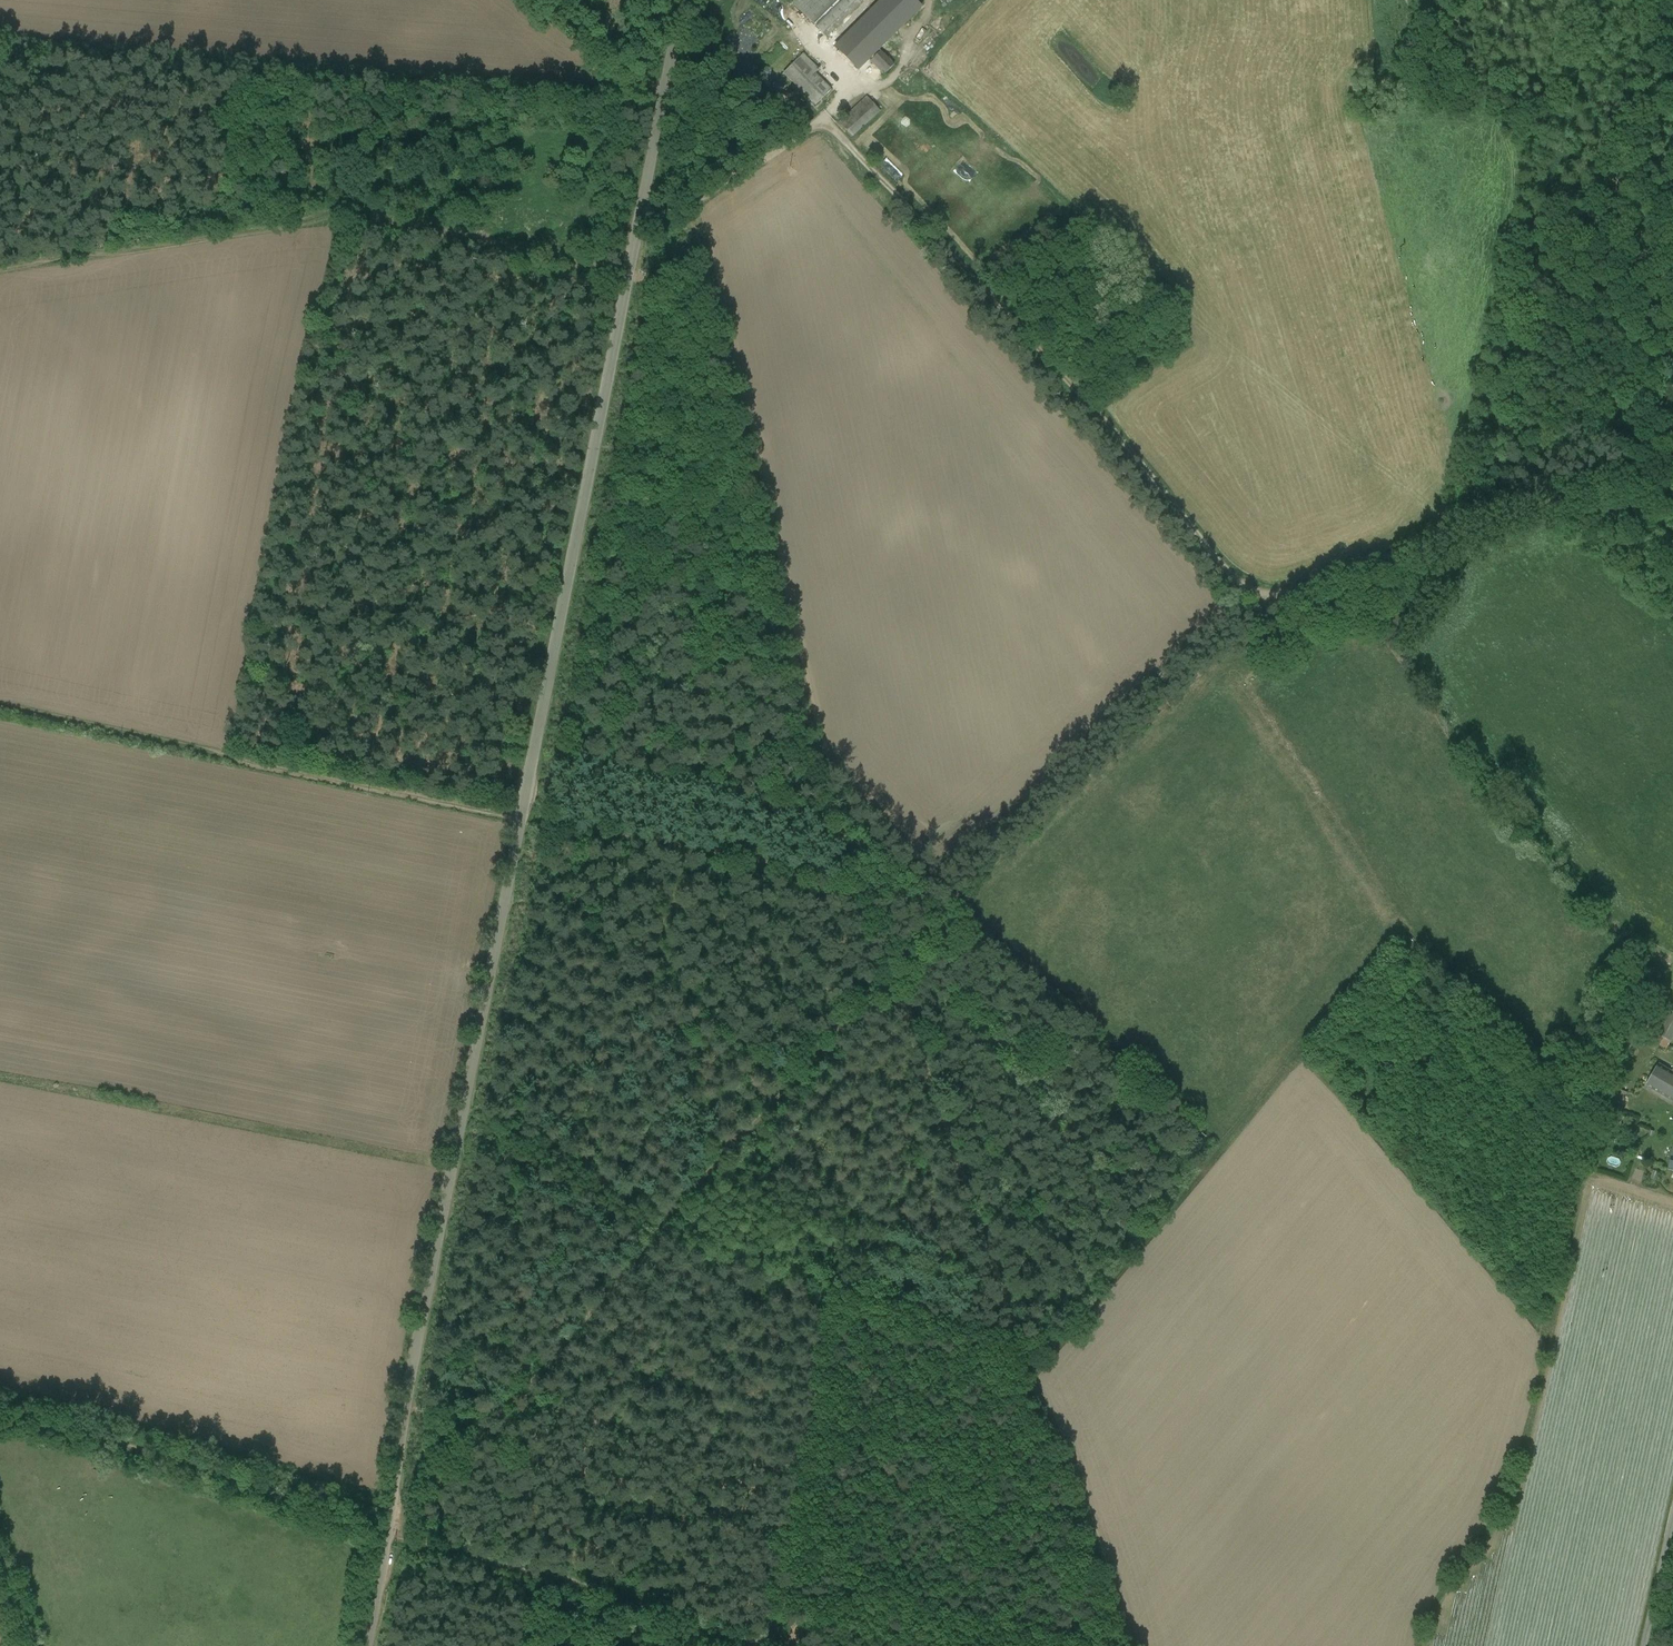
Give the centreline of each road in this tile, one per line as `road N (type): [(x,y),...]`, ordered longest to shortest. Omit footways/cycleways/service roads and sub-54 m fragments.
road 1 (unclassified): [(368,1645),(417,1357),(682,0)]
road 2 (unclassified): [(1647,1645),(1672,1527)]

